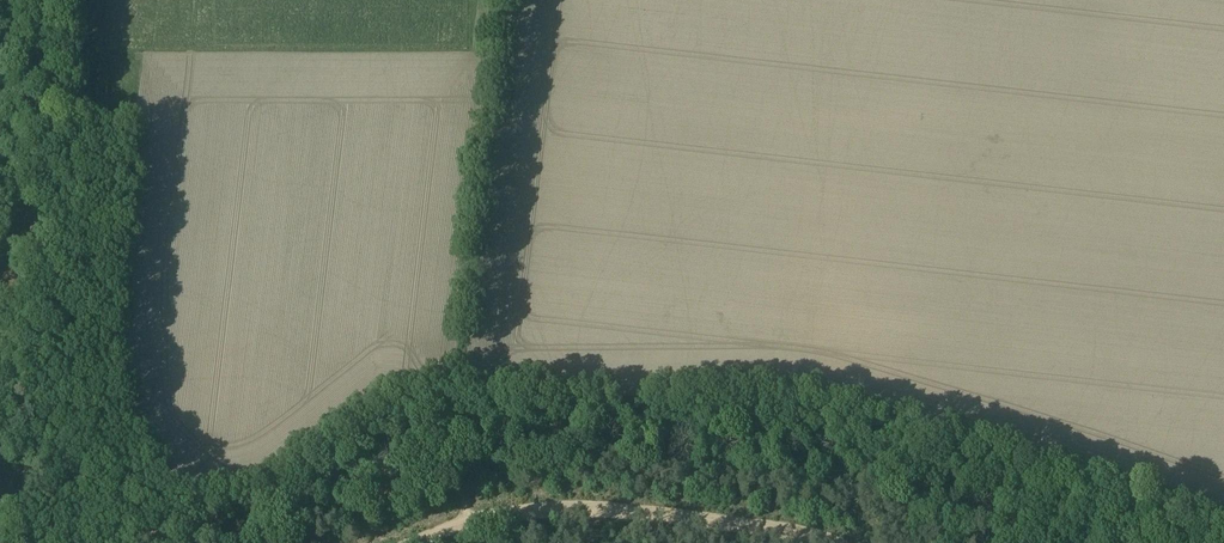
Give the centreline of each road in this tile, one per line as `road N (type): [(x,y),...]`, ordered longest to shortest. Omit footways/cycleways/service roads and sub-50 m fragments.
road 1 (track): [(21,542),(31,0)]

